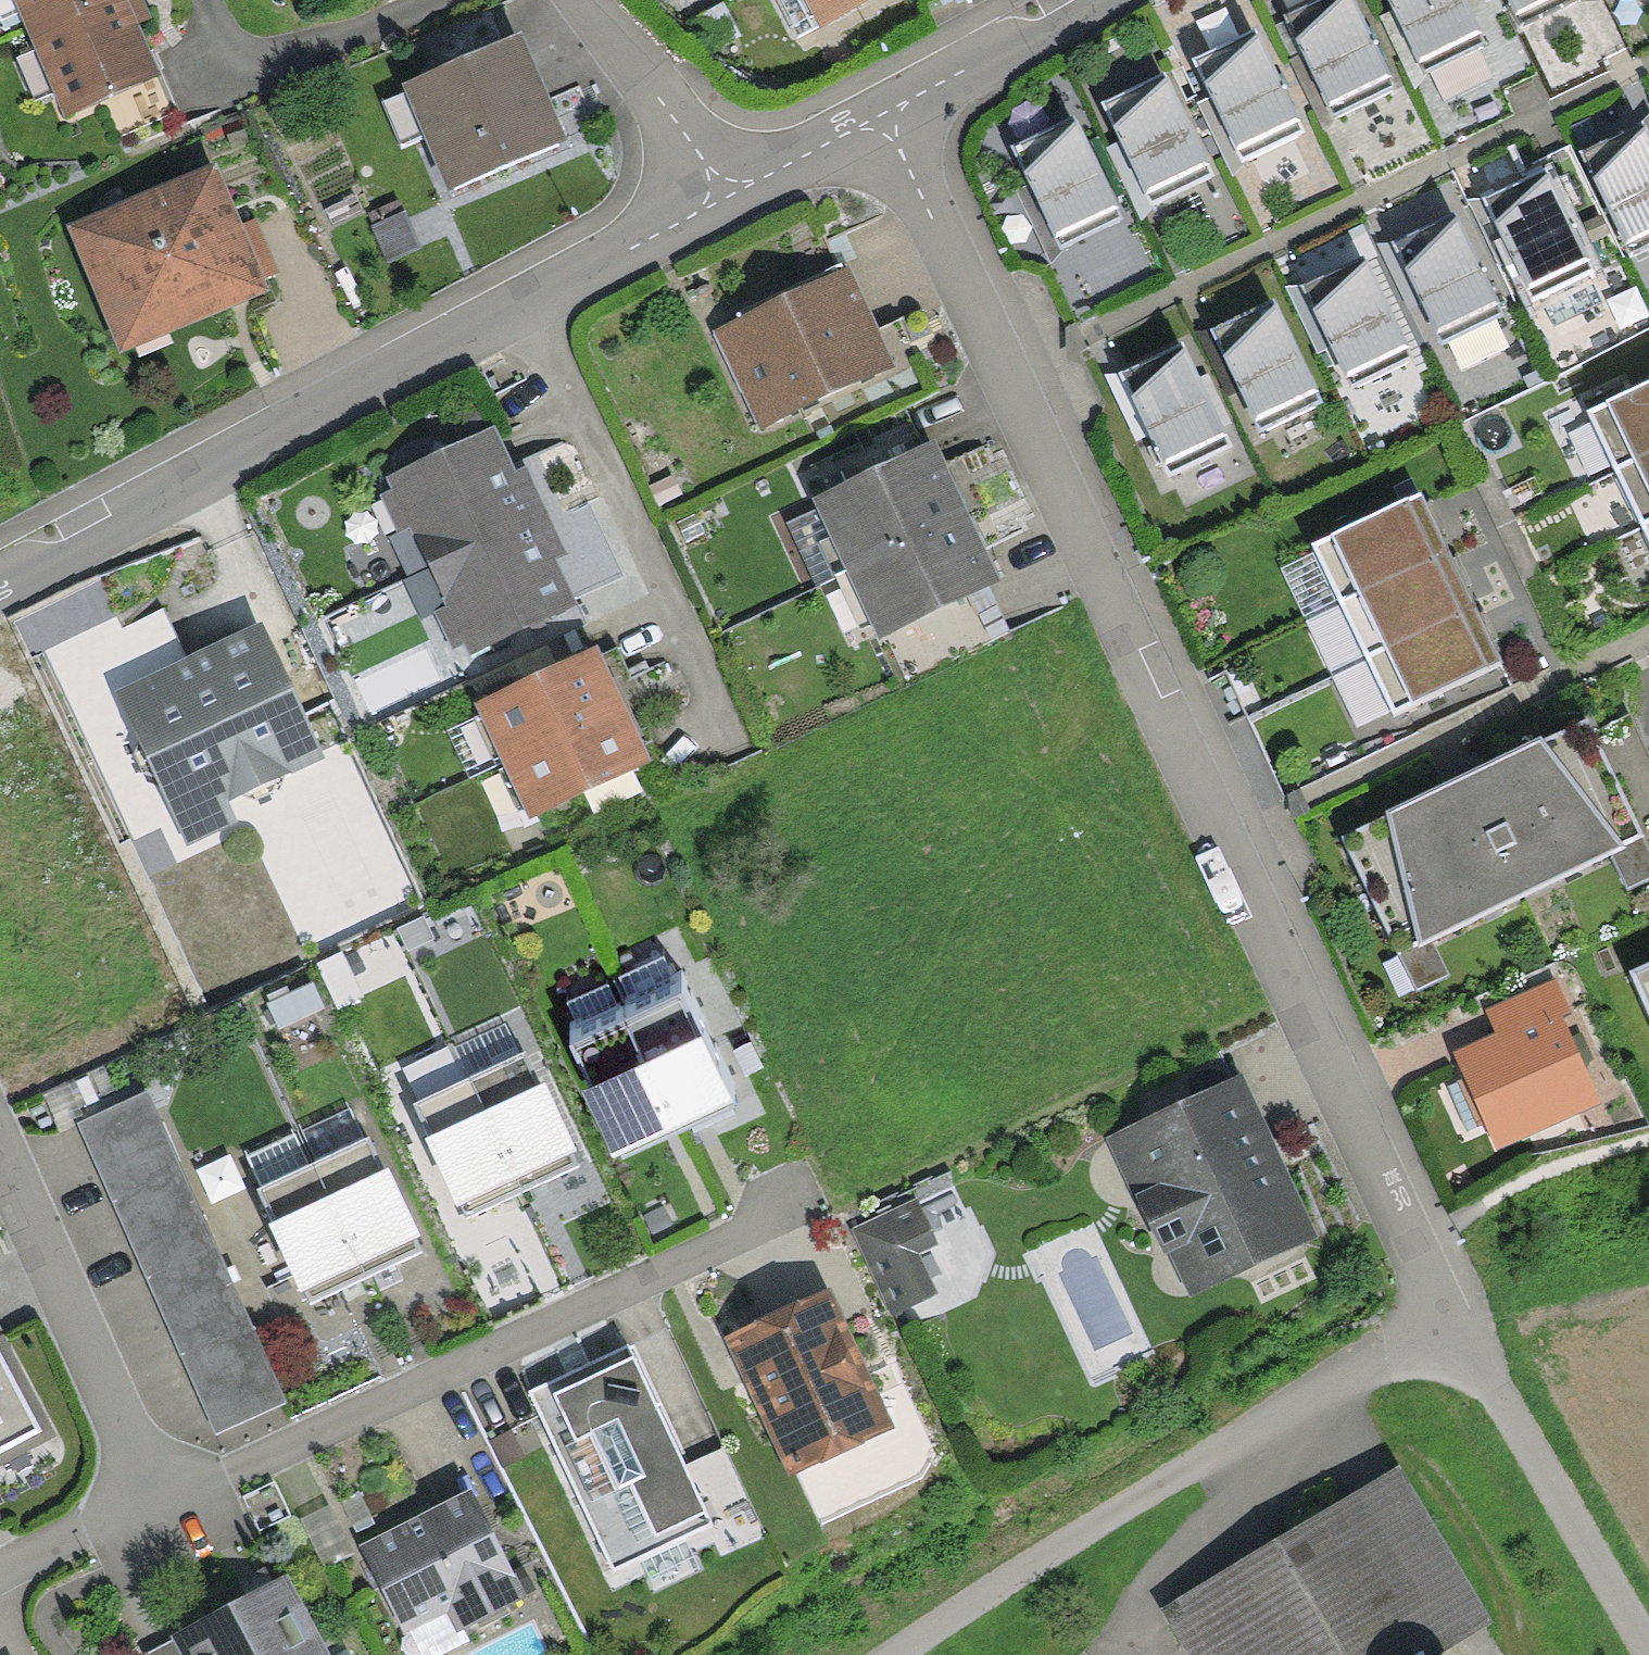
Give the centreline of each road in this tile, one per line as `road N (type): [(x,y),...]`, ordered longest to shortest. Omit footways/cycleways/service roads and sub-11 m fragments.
road 1 (residential): [(884,114),(1419,1247)]
road 2 (residential): [(0,584),(727,192)]
road 3 (residential): [(0,1157),(158,1528)]
road 4 (track): [(1454,1313),(1648,1651)]
road 5 (residential): [(727,192),(584,0)]
road 6 (residential): [(884,114),(1080,0)]
road 7 (residential): [(727,192),(884,114)]

